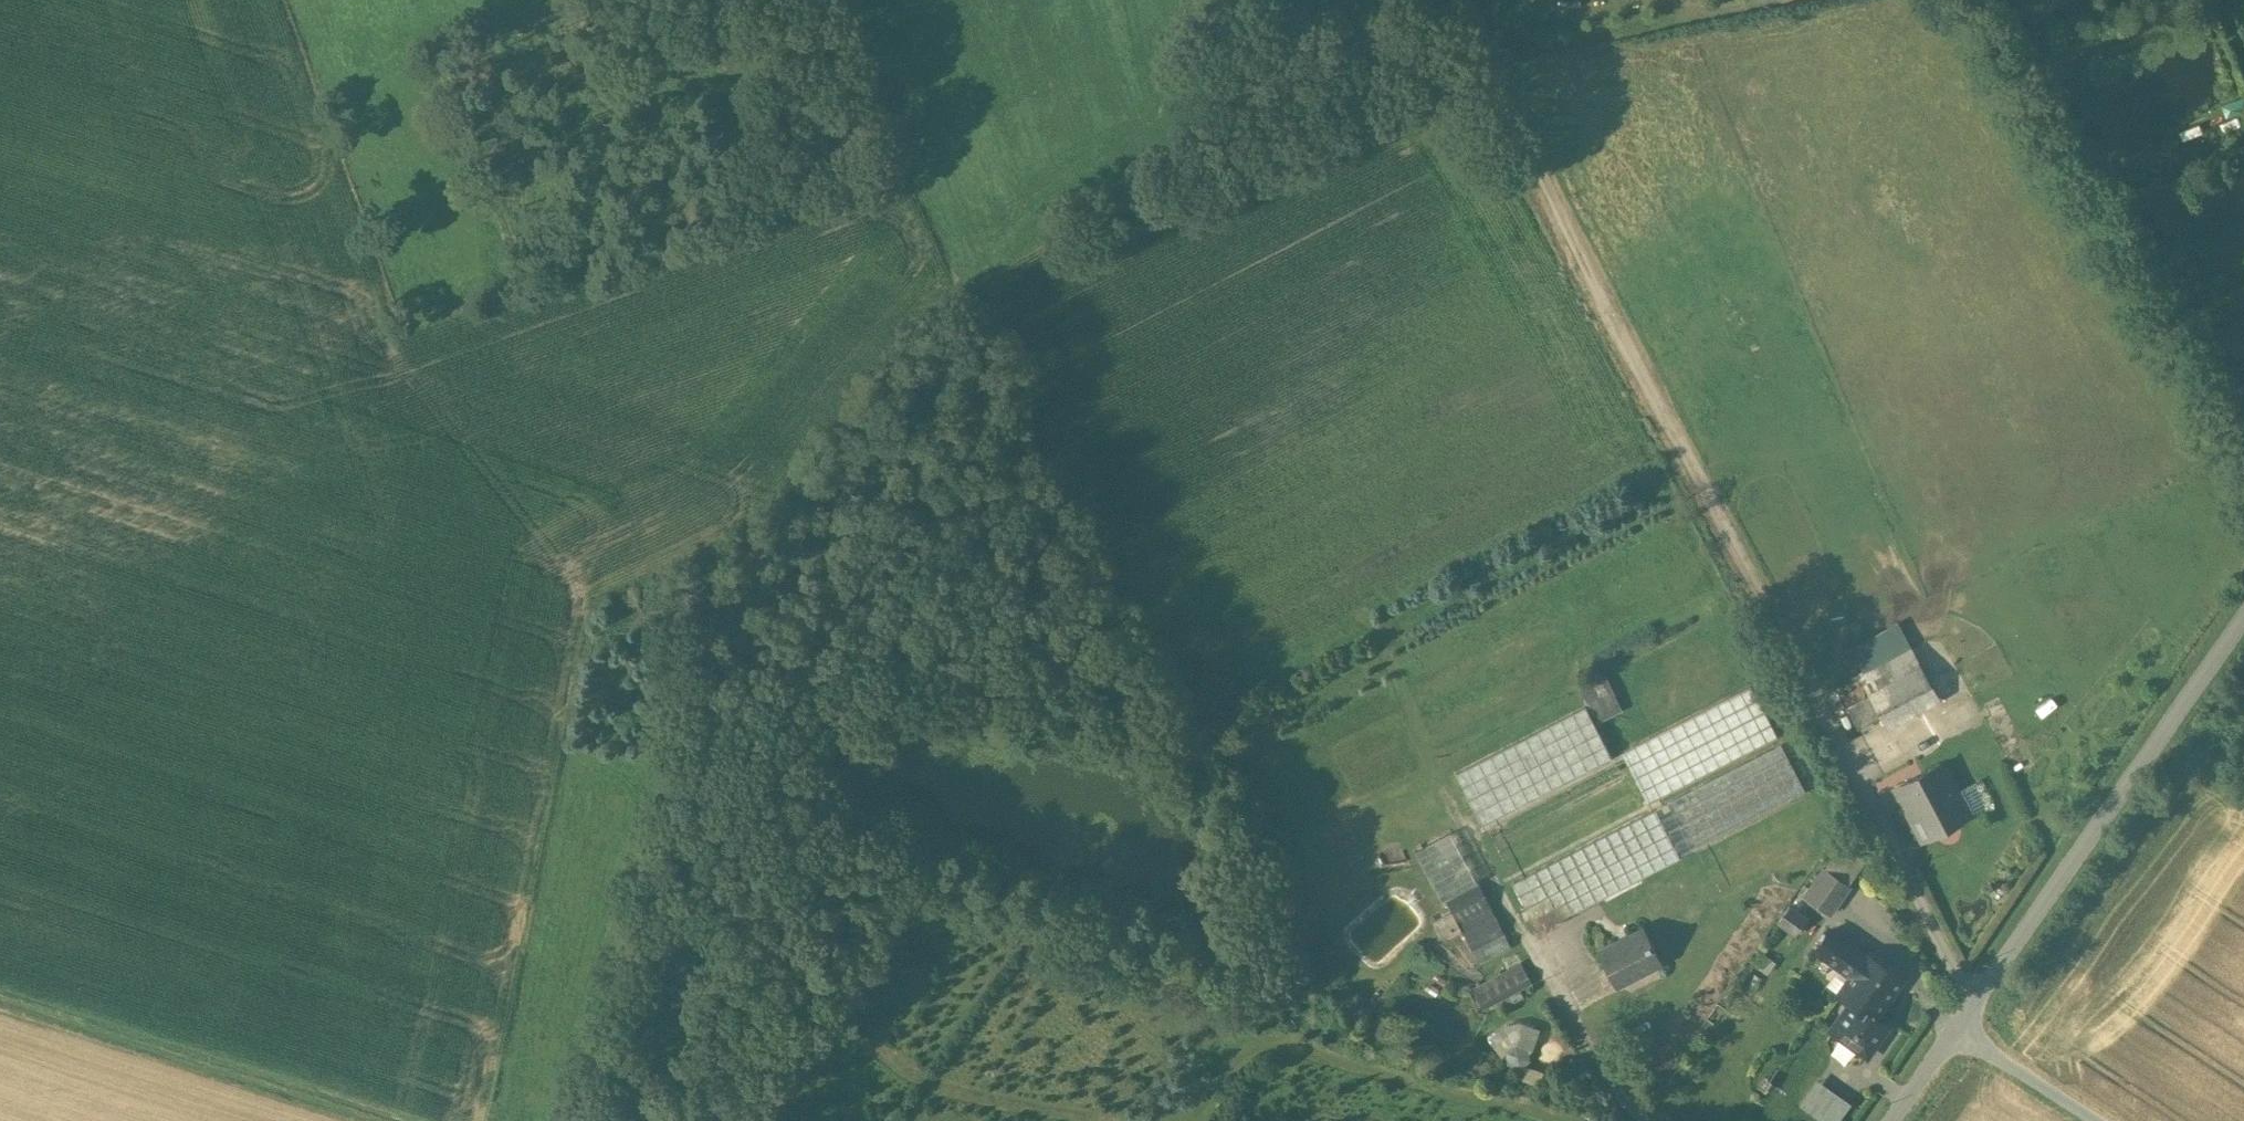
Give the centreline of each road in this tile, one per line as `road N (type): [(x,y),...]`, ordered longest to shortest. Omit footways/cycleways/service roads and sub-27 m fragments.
road 1 (unclassified): [(1965,1040),(2243,641)]
road 2 (track): [(573,1120),(617,919)]
road 3 (residential): [(1965,1040),(2092,1120)]

